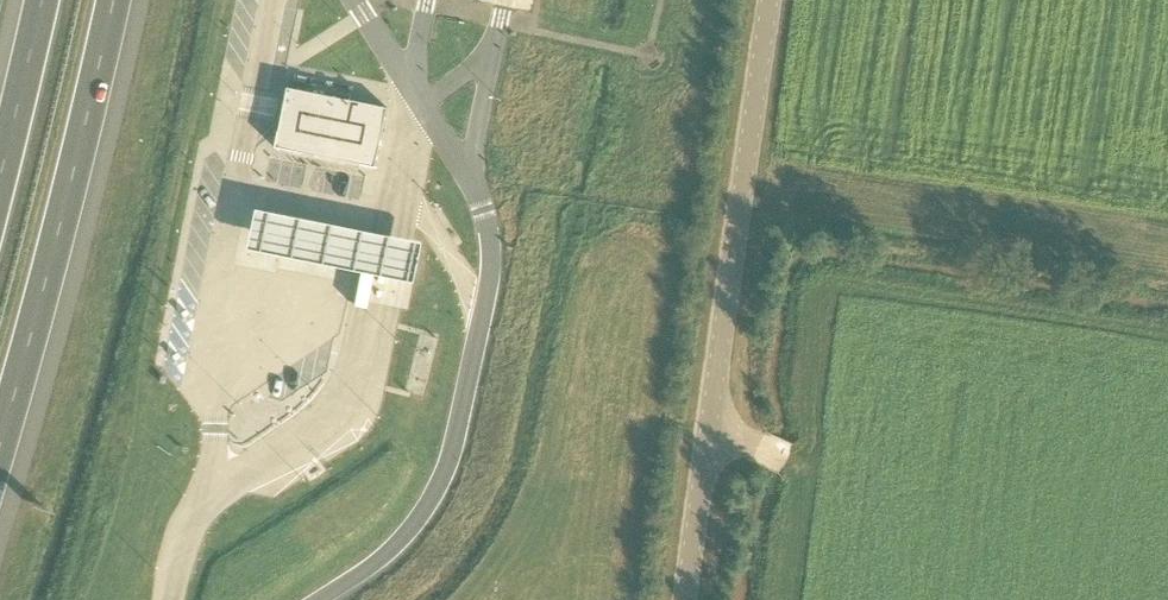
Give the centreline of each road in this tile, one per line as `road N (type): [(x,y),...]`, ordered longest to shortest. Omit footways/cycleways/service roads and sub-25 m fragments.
road 1 (unclassified): [(687,599),(768,0)]
road 2 (motorway): [(0,440),(112,0)]
road 3 (motorway): [(41,0),(0,171)]

